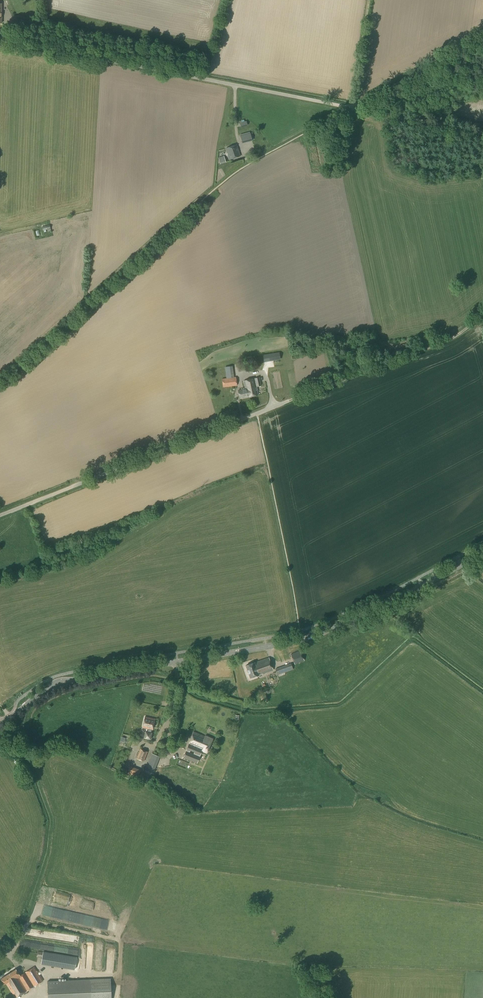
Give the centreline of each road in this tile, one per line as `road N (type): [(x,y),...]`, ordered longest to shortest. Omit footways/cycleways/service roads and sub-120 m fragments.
road 1 (tertiary): [(77,680),(318,635),(482,553)]
road 2 (unclassified): [(0,515),(351,377)]
road 3 (unclassified): [(352,108),(0,42)]
road 4 (track): [(482,39),(352,108)]
road 5 (track): [(351,377),(452,339),(482,318)]
road 6 (track): [(482,134),(352,108)]

